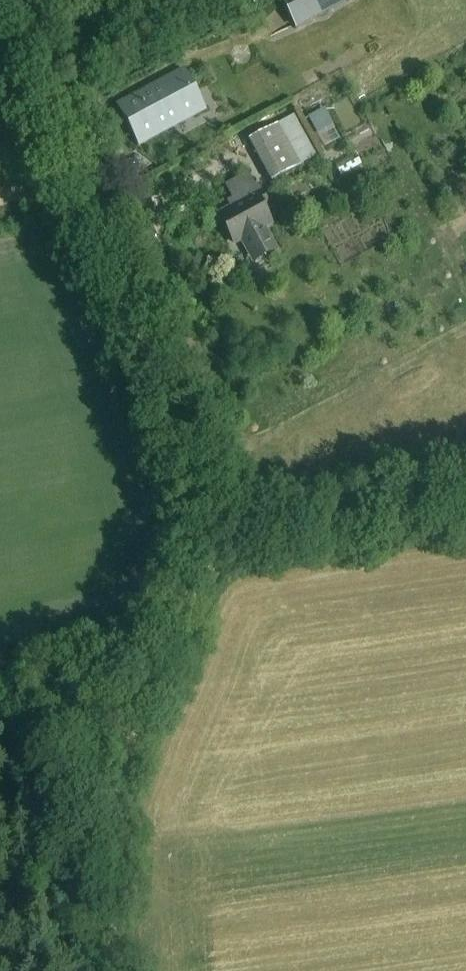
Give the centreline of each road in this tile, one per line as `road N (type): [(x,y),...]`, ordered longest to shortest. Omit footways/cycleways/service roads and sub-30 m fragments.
road 1 (track): [(212,526),(13,0)]
road 2 (track): [(113,970),(109,784),(209,560),(212,526)]
road 3 (track): [(465,501),(214,539)]

